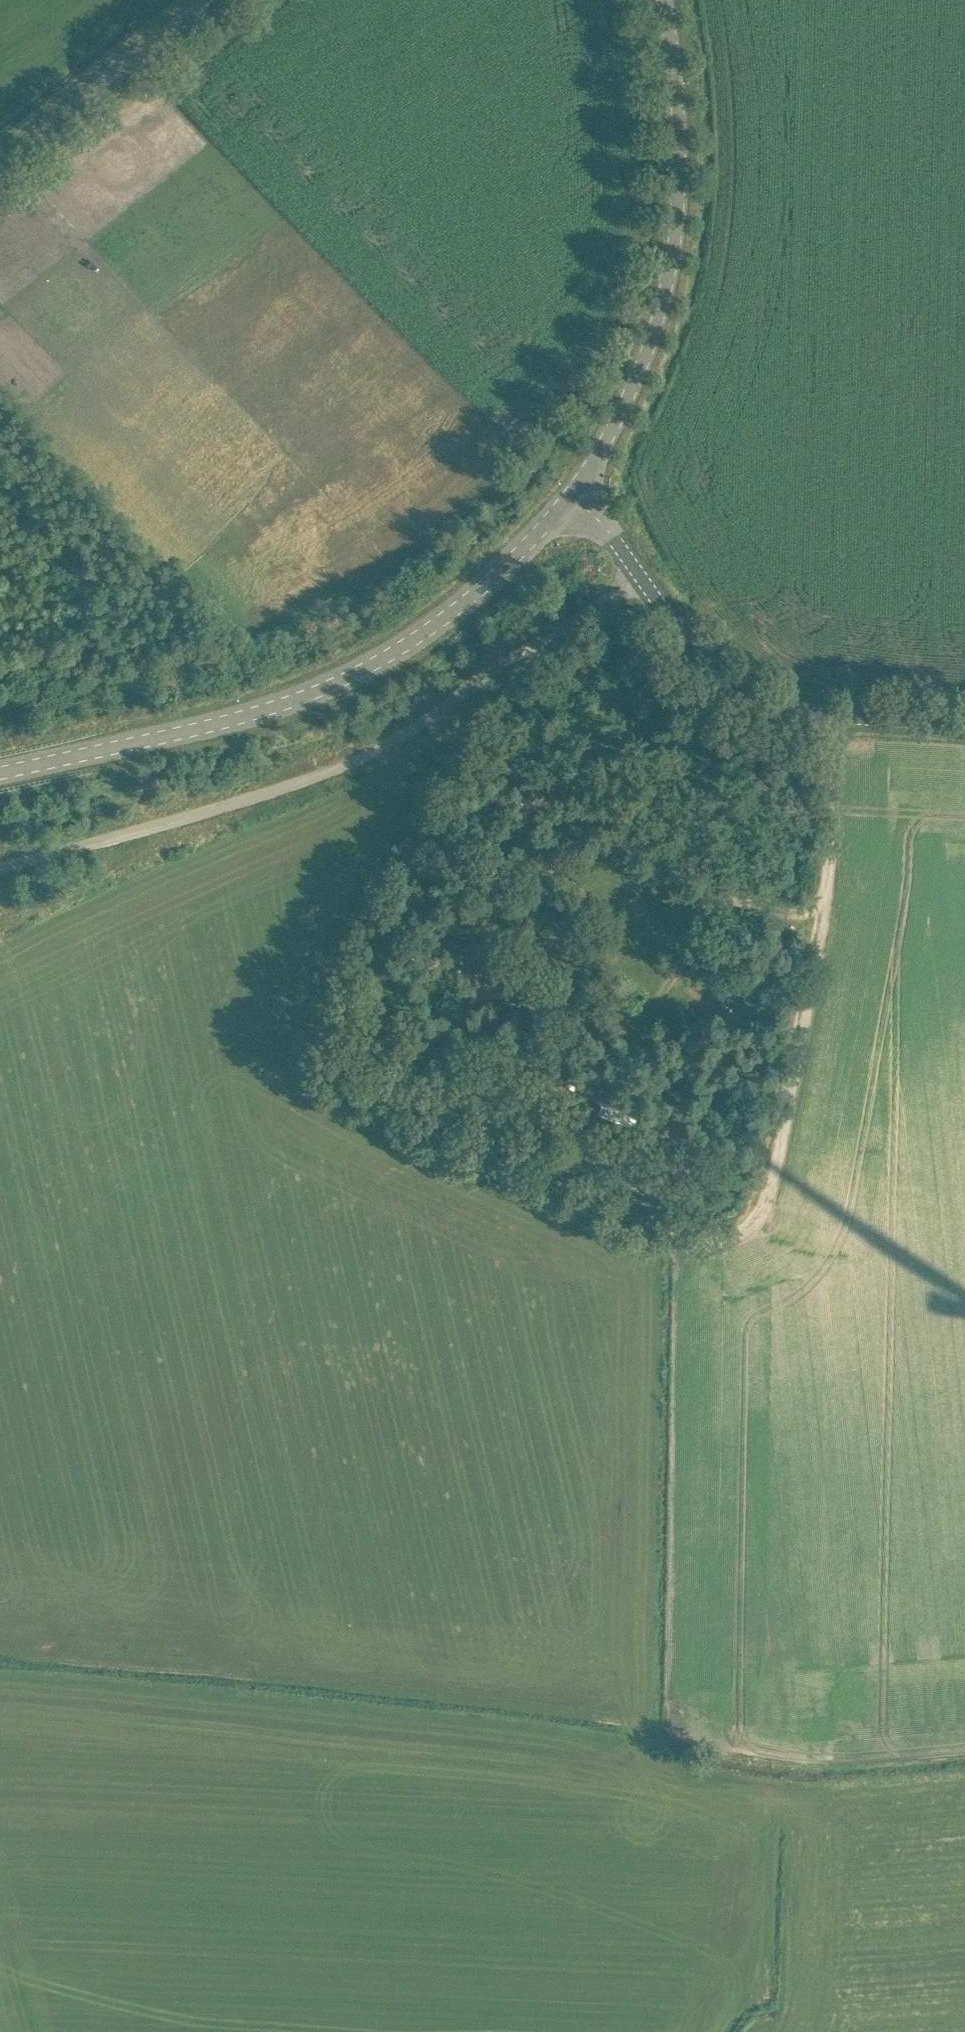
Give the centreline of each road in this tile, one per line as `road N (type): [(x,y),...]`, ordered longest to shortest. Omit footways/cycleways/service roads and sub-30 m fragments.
road 1 (tertiary): [(0,775),(235,721),(350,679),(446,613),(521,542),(575,476)]
road 2 (unclassified): [(964,721),(799,709),(742,688),(700,655),(575,476)]
road 3 (tertiary): [(575,476),(628,365),(663,245),(675,147),(667,0)]

